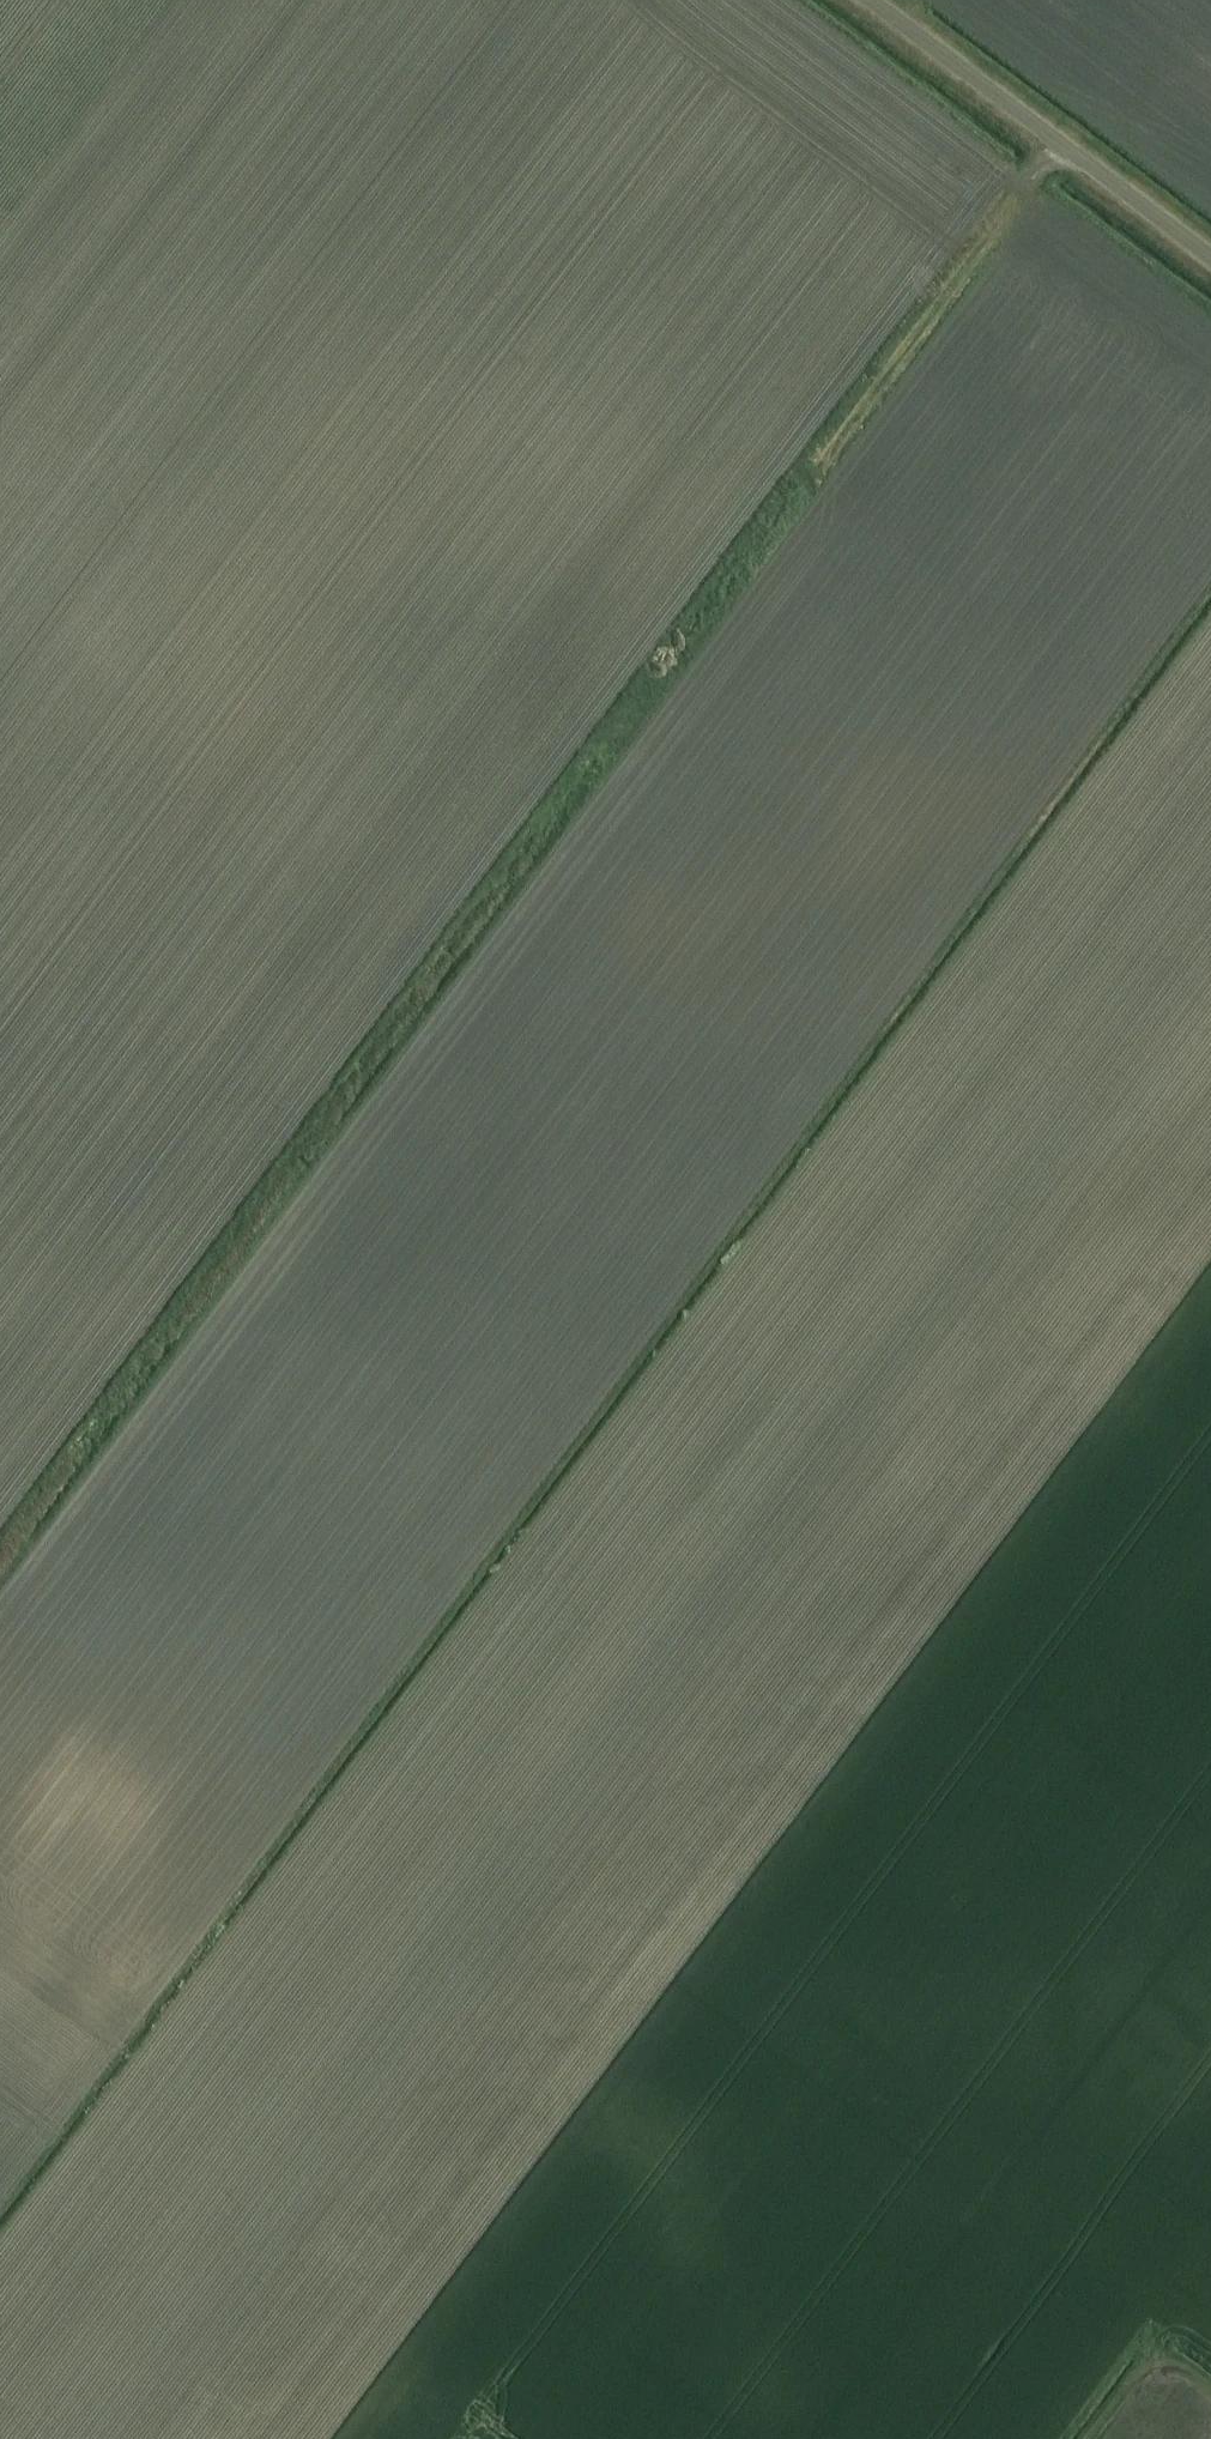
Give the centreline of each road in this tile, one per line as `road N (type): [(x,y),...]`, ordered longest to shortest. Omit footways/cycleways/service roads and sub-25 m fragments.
road 1 (unclassified): [(1210,255),(874,0)]

